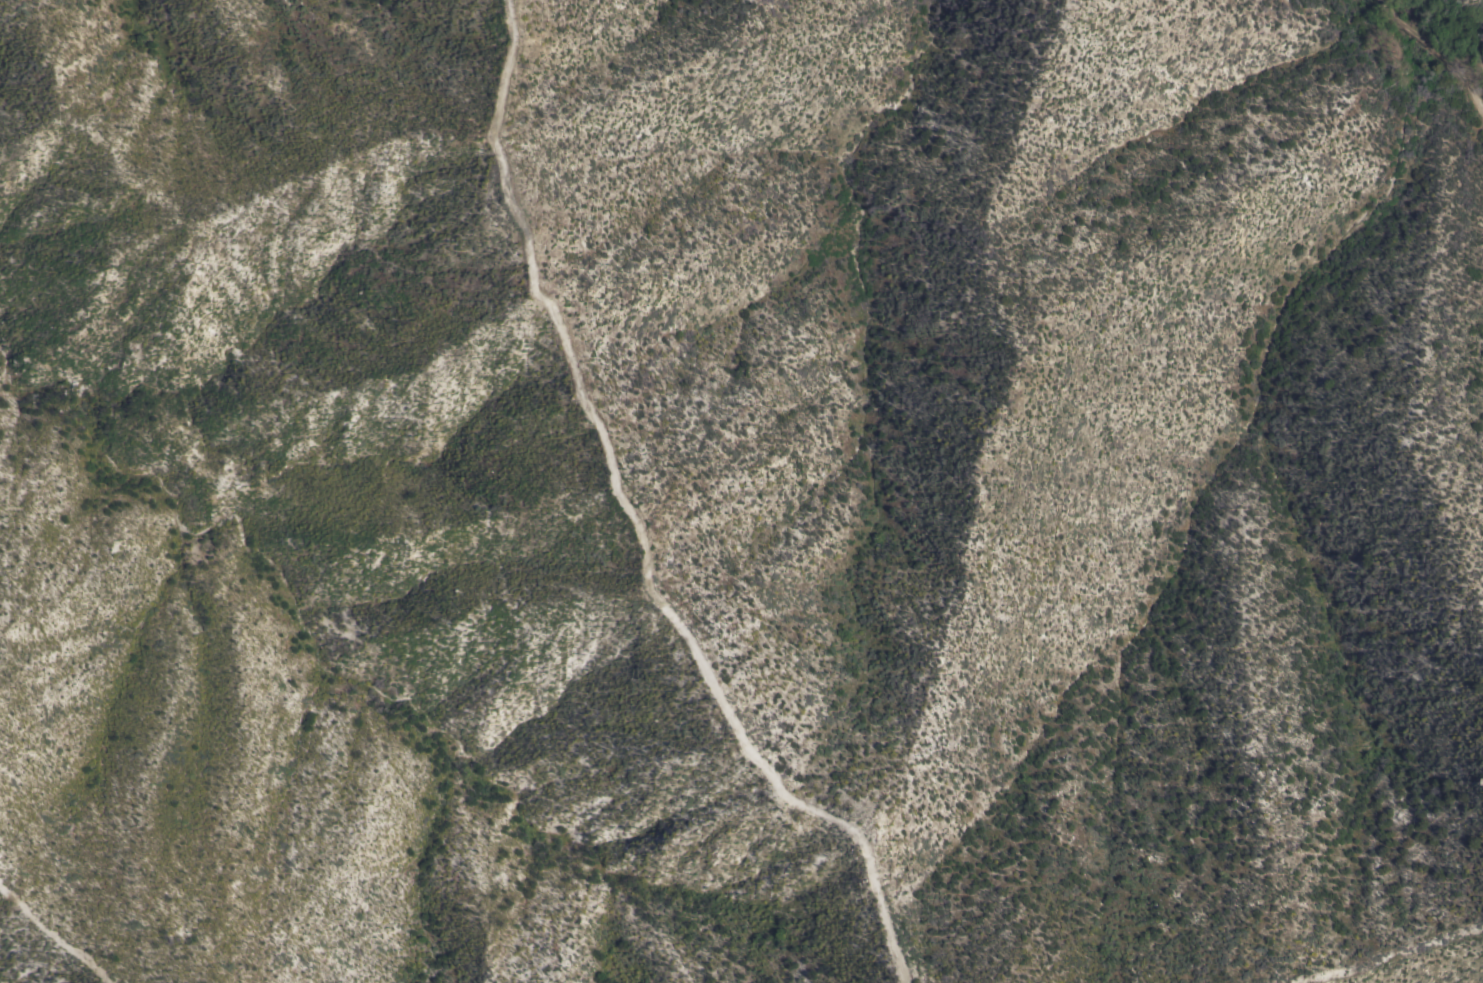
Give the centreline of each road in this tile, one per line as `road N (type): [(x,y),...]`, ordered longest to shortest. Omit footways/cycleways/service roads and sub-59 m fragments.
road 1 (track): [(1386,0),(1456,61),(1482,98)]

